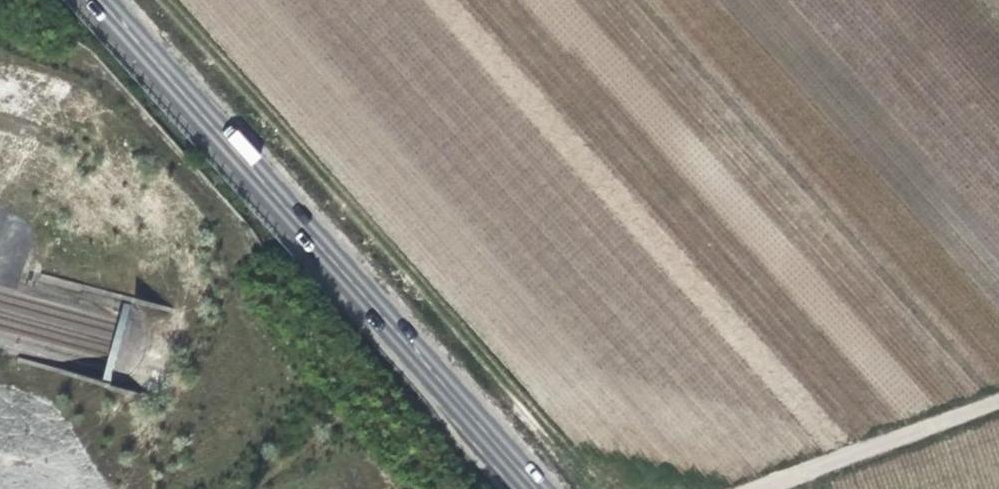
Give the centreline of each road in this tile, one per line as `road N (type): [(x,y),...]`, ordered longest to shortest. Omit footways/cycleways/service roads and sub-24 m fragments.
road 1 (secondary): [(98,0),(538,488)]
road 2 (track): [(998,402),(762,488)]

